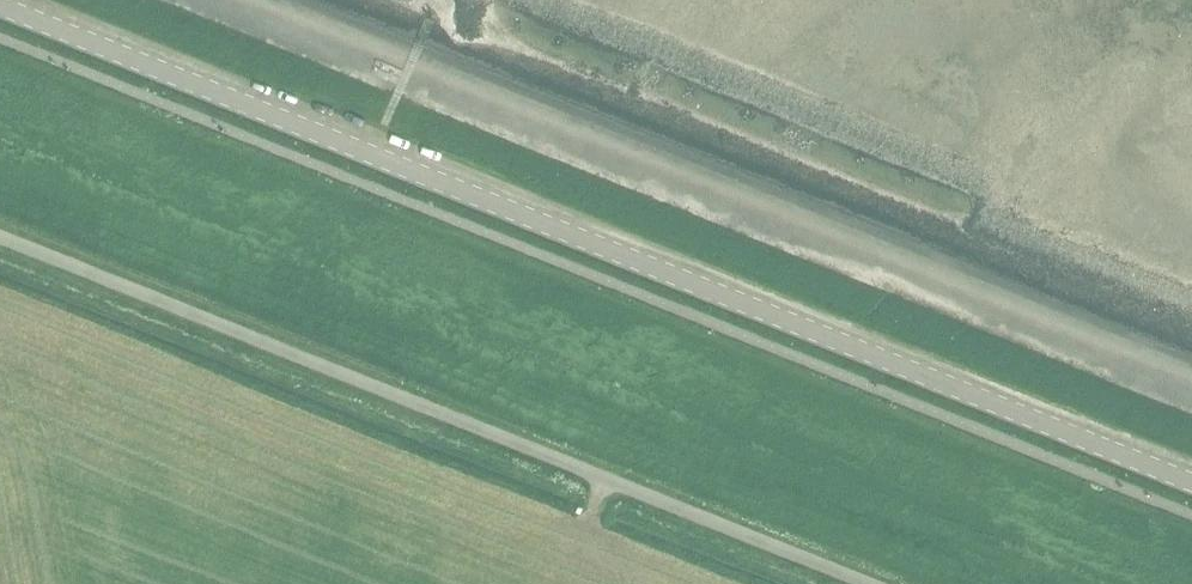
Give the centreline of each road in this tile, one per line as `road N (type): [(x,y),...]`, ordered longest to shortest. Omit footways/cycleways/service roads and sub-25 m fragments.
road 1 (tertiary): [(1191,482),(0,6)]
road 2 (unclassified): [(877,583),(0,236)]

